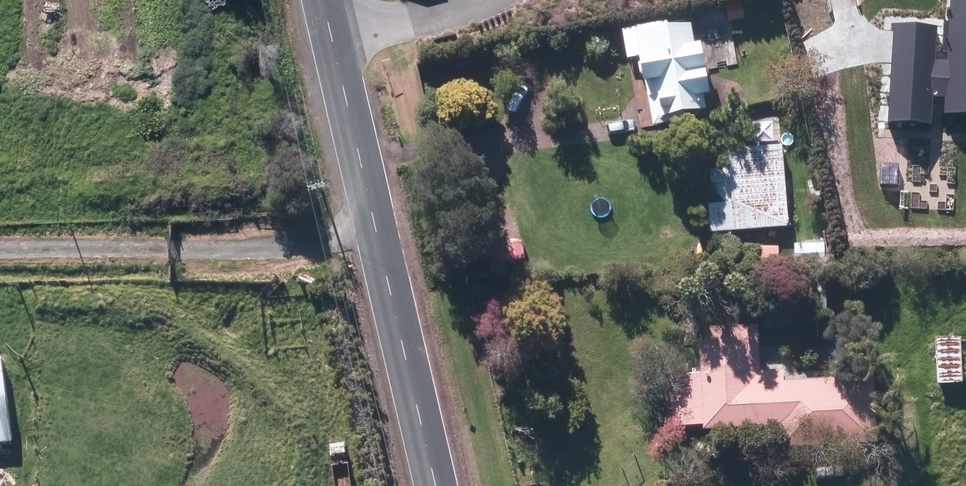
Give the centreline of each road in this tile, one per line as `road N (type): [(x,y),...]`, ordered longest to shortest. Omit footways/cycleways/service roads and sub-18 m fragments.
road 1 (unclassified): [(434,485),(329,34)]
road 2 (residential): [(329,34),(452,0)]

